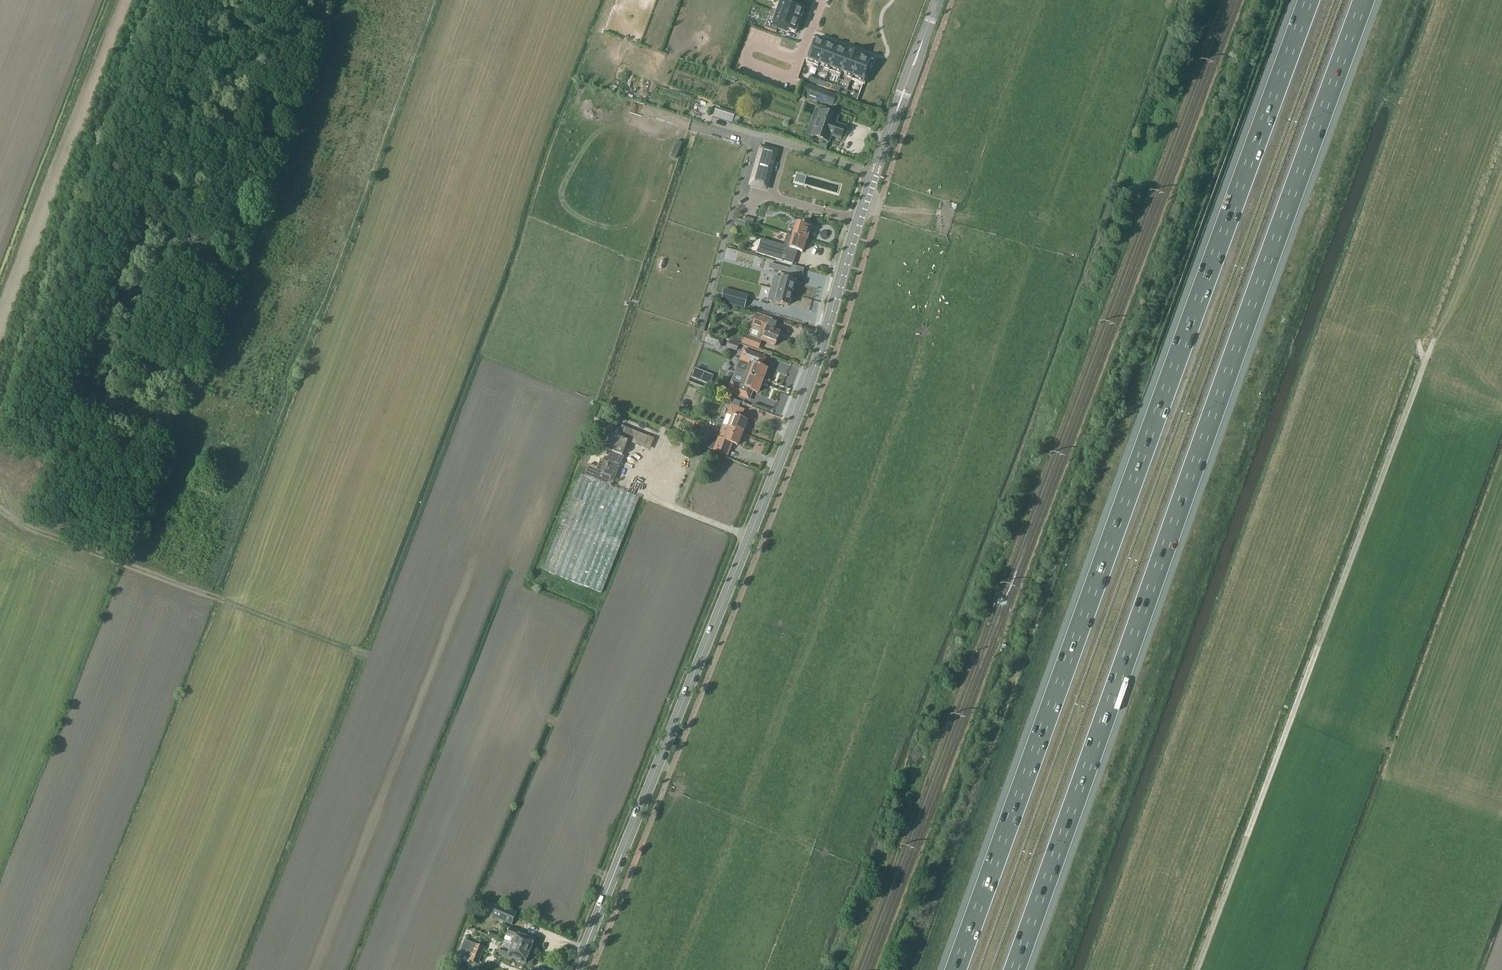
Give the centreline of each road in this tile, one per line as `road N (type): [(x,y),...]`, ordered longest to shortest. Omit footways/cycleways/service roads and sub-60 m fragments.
road 1 (track): [(154,969),(523,0)]
road 2 (motorway): [(1309,0),(956,969)]
road 3 (motorway): [(1015,969),(1365,0)]
road 4 (secondary): [(576,969),(804,401),(901,103)]
road 5 (track): [(370,656),(0,509)]
road 6 (track): [(0,332),(128,0)]
road 7 (track): [(647,110),(747,140),(772,137),(875,175)]
road 8 (track): [(594,418),(614,417),(659,436),(649,498),(749,537)]

